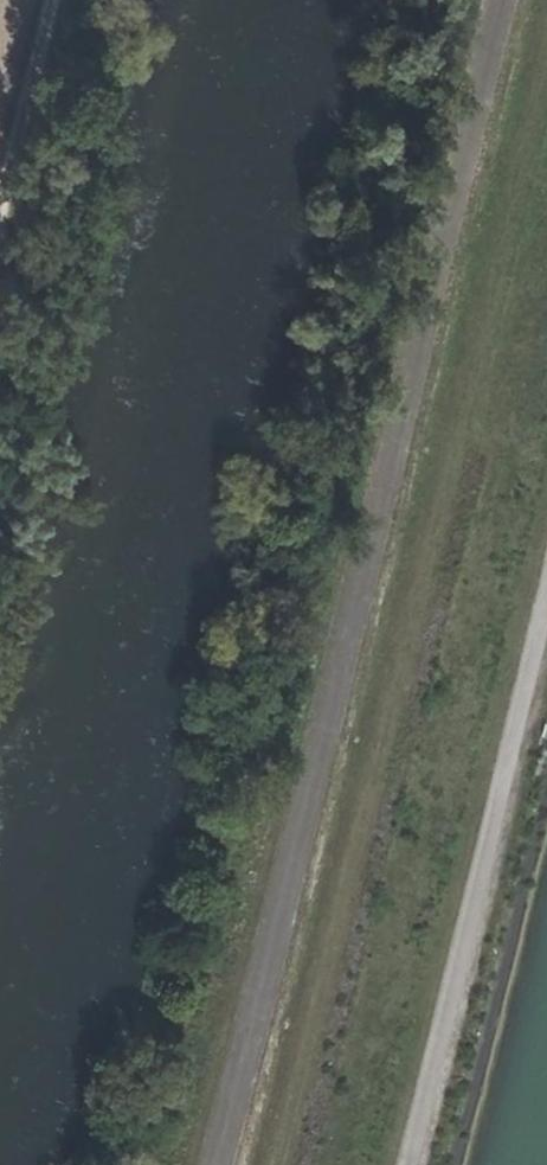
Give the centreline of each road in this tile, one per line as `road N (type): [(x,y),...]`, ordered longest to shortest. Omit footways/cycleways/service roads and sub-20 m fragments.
road 1 (track): [(279,1164),(546,110)]
road 2 (track): [(546,593),(410,1164)]
road 3 (track): [(50,0),(0,214)]

